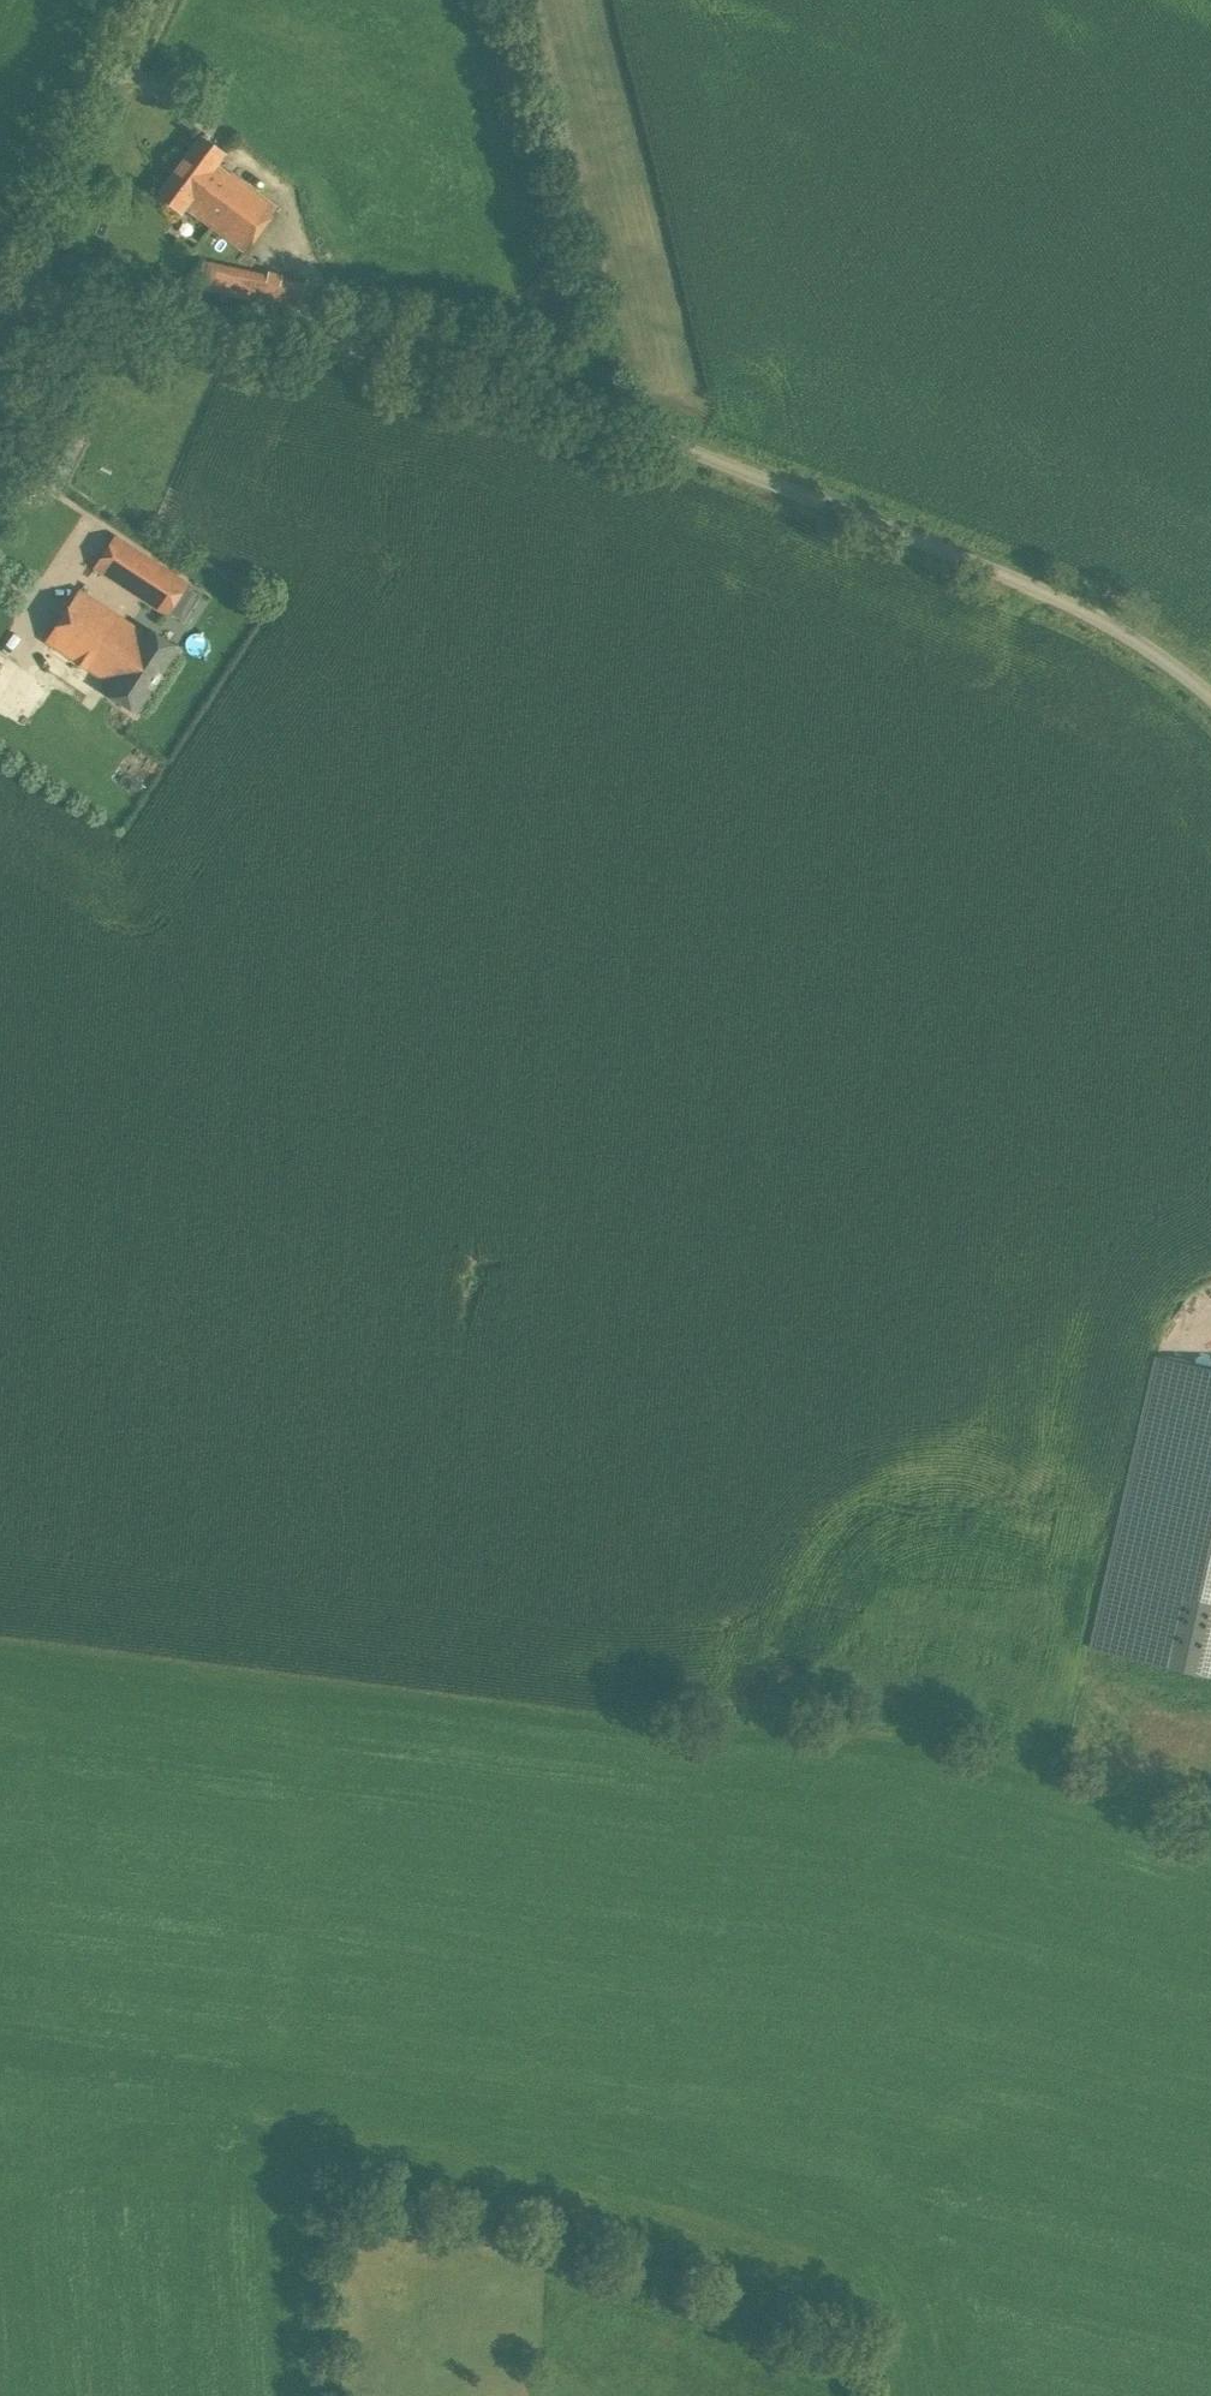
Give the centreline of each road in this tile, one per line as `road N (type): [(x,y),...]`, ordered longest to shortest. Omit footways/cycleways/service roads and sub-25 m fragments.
road 1 (unclassified): [(1210,688),(1084,595),(483,370),(20,288)]
road 2 (unclassified): [(20,288),(142,0)]

